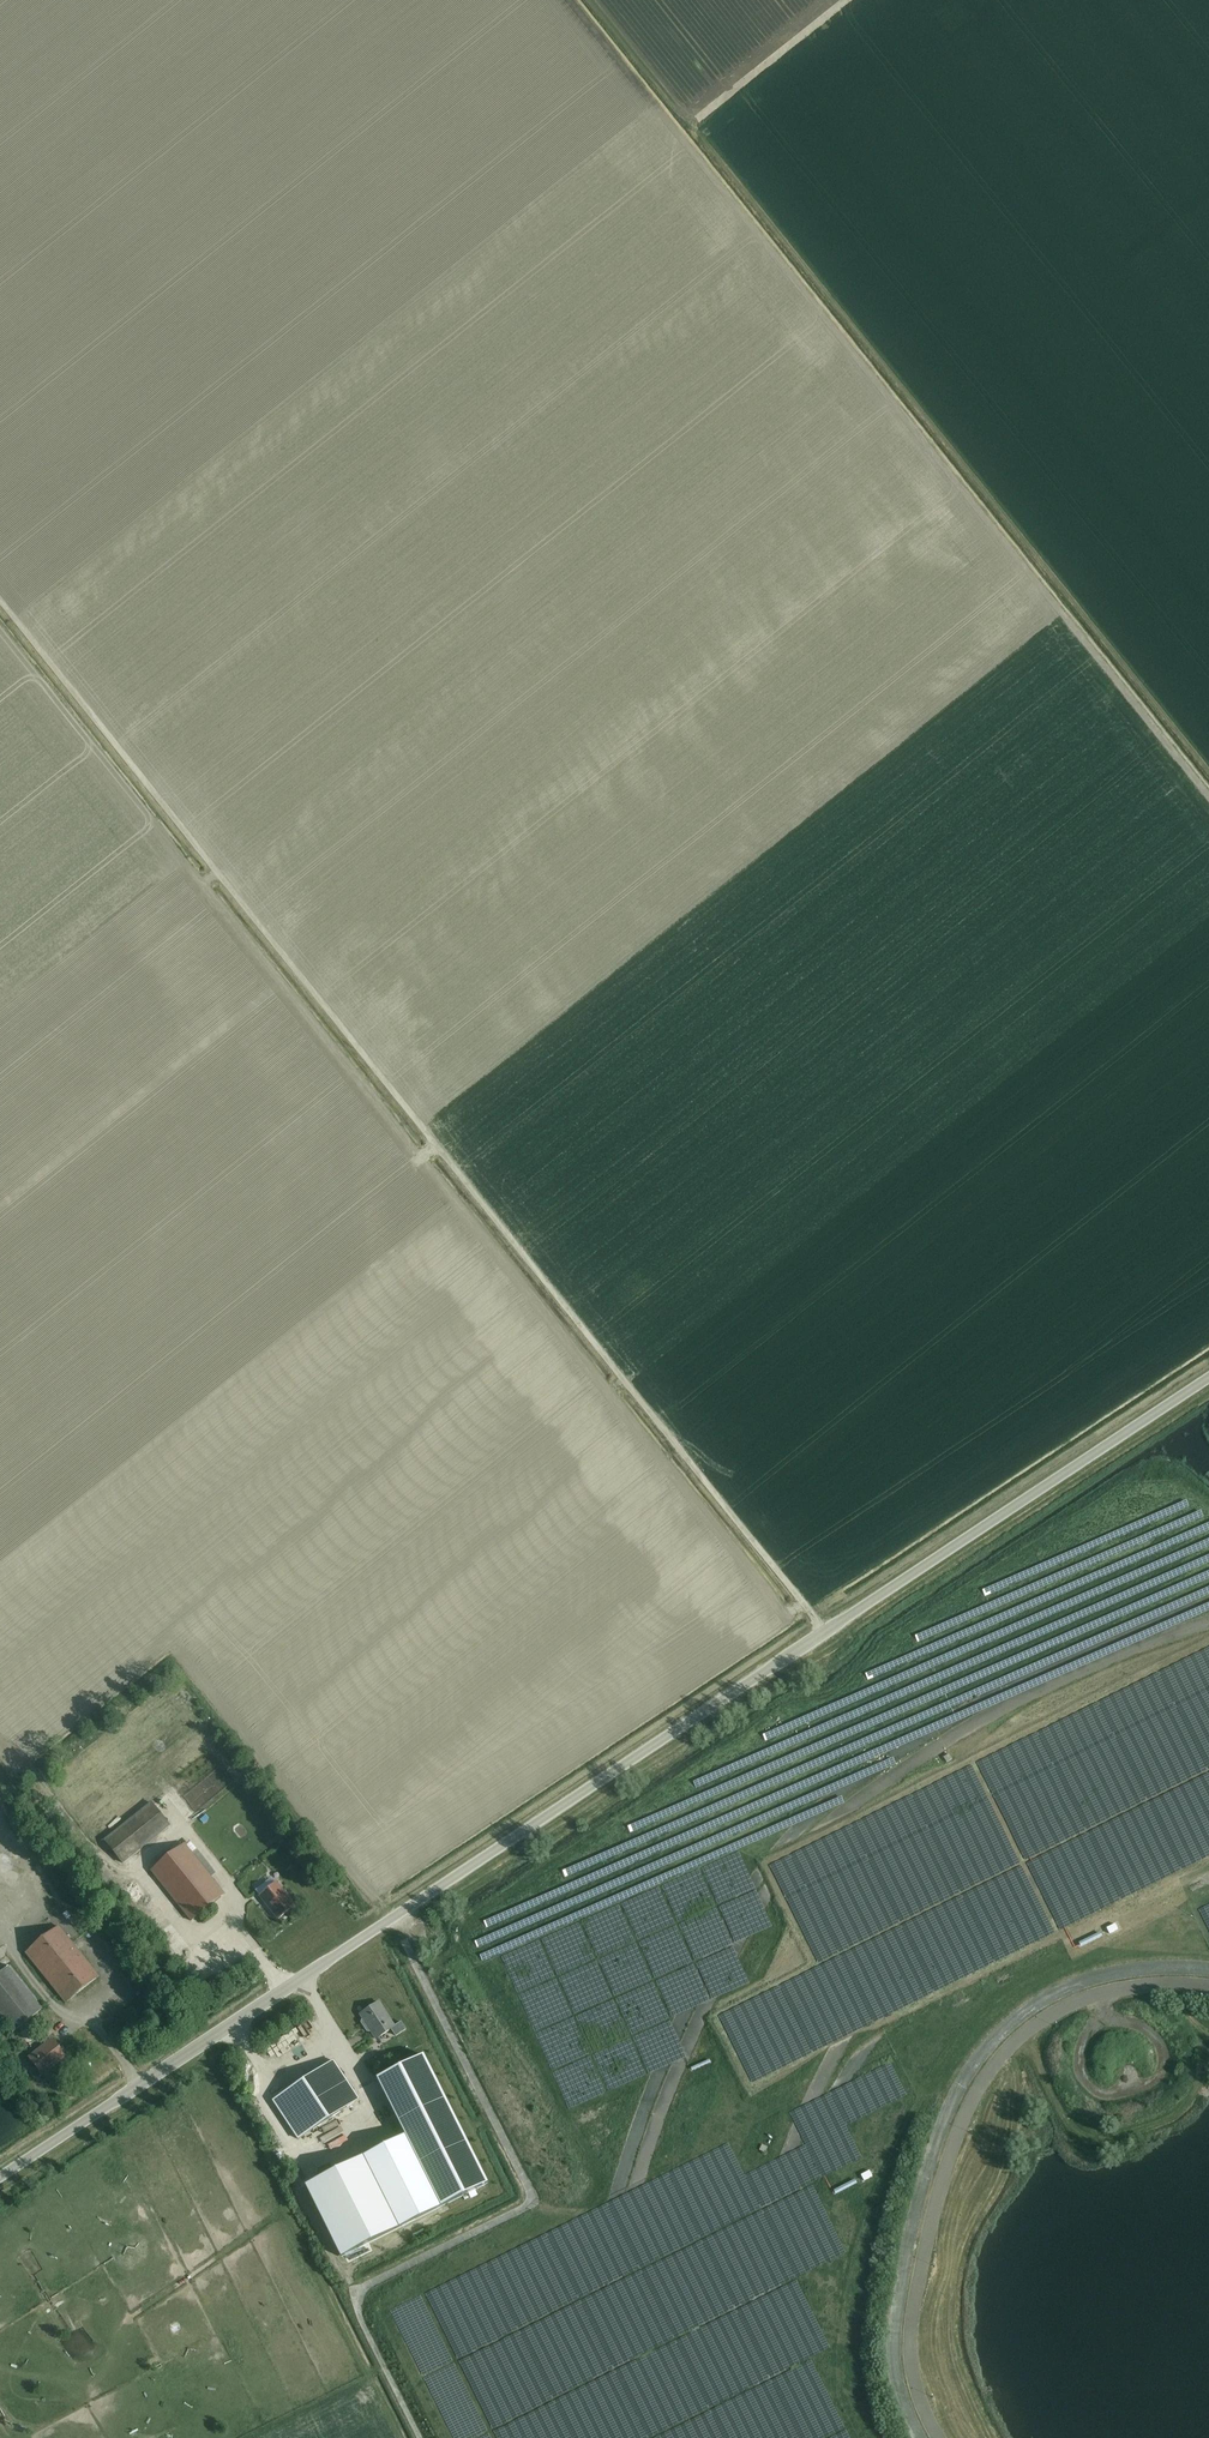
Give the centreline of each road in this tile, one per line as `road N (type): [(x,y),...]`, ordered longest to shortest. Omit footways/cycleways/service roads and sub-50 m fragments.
road 1 (unclassified): [(1208,1376),(0,2176)]

